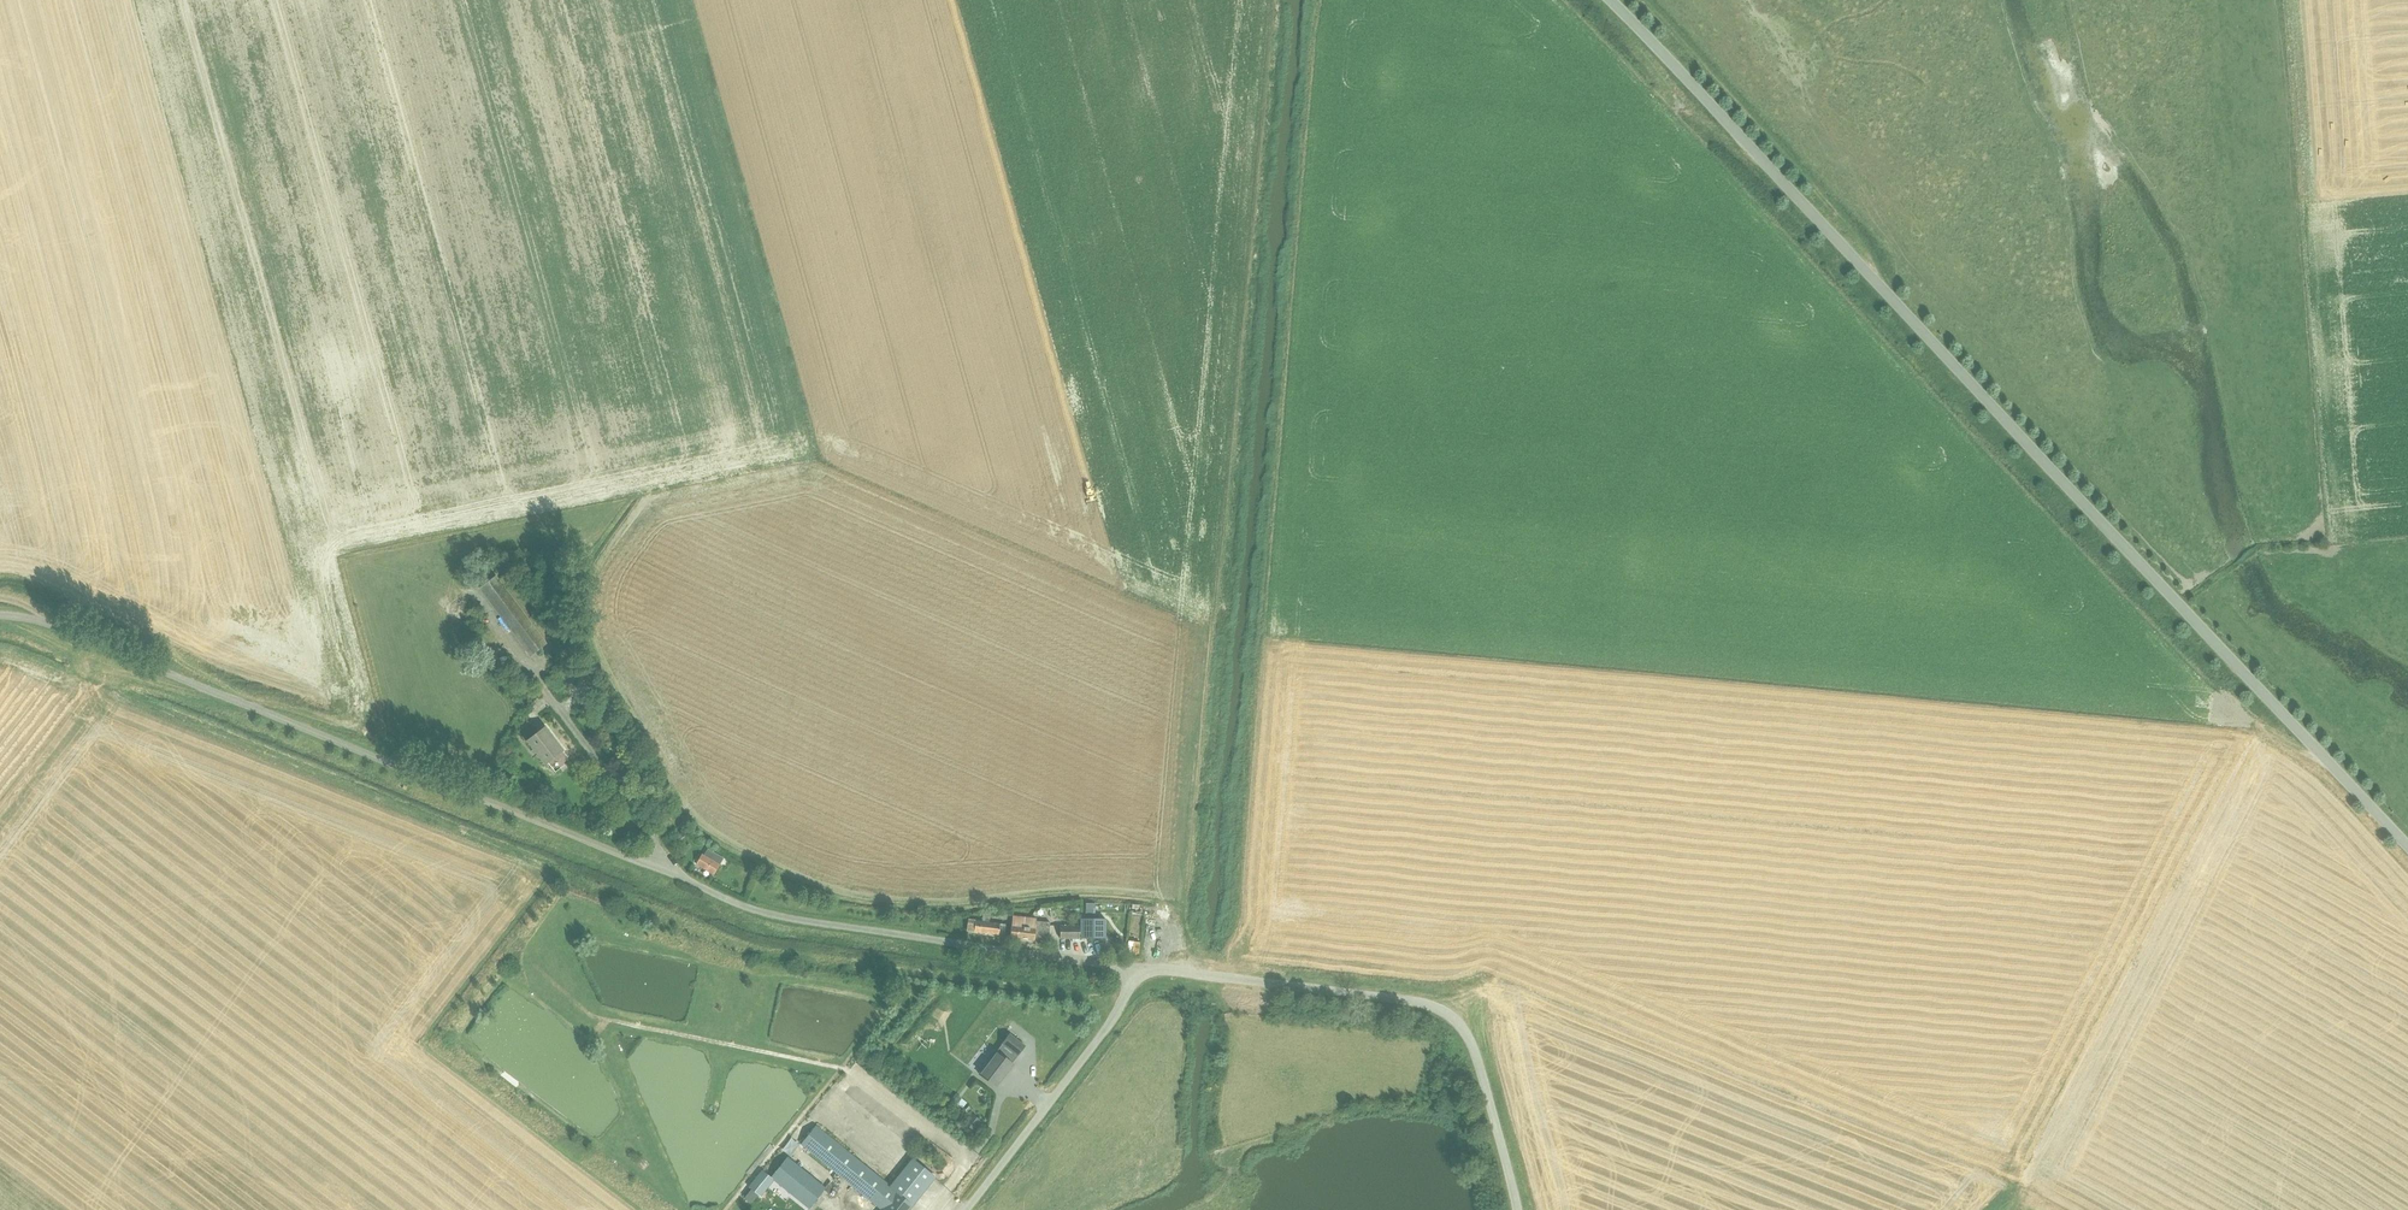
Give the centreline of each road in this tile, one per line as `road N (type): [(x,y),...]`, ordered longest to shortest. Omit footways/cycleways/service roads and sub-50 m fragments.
road 1 (unclassified): [(1134,966),(746,907),(49,623),(0,613)]
road 2 (unclassified): [(2407,845),(1610,0)]
road 3 (unclassified): [(1518,1209),(1476,1056),(1446,1012),(1415,1001),(1134,966)]
road 4 (track): [(1884,289),(1881,257),(1640,0)]
road 5 (unclassified): [(964,1209),(1107,1026),(1134,966)]

